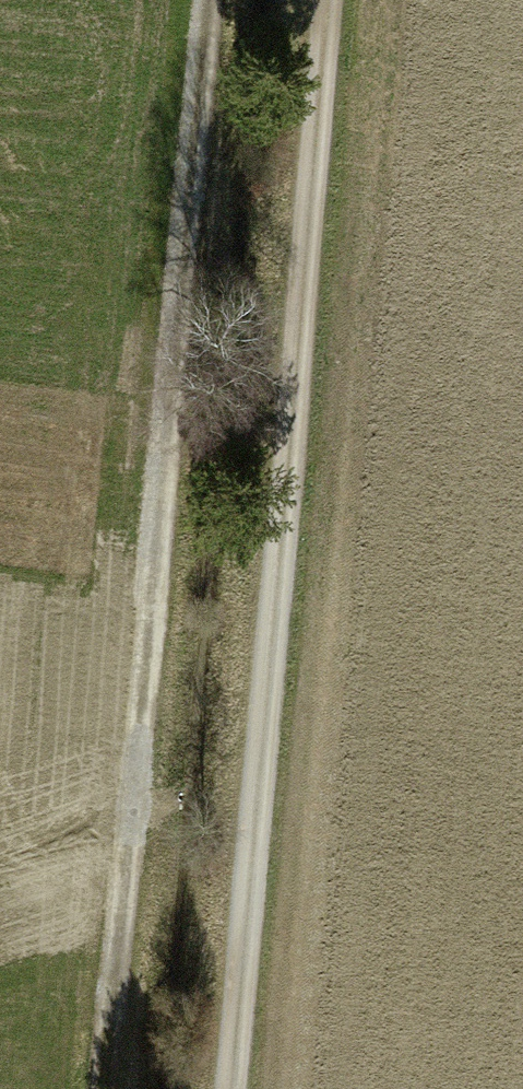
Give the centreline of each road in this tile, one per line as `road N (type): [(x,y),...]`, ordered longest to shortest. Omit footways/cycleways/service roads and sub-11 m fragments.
road 1 (track): [(109,1088),(209,0)]
road 2 (track): [(231,1088),(329,0)]

